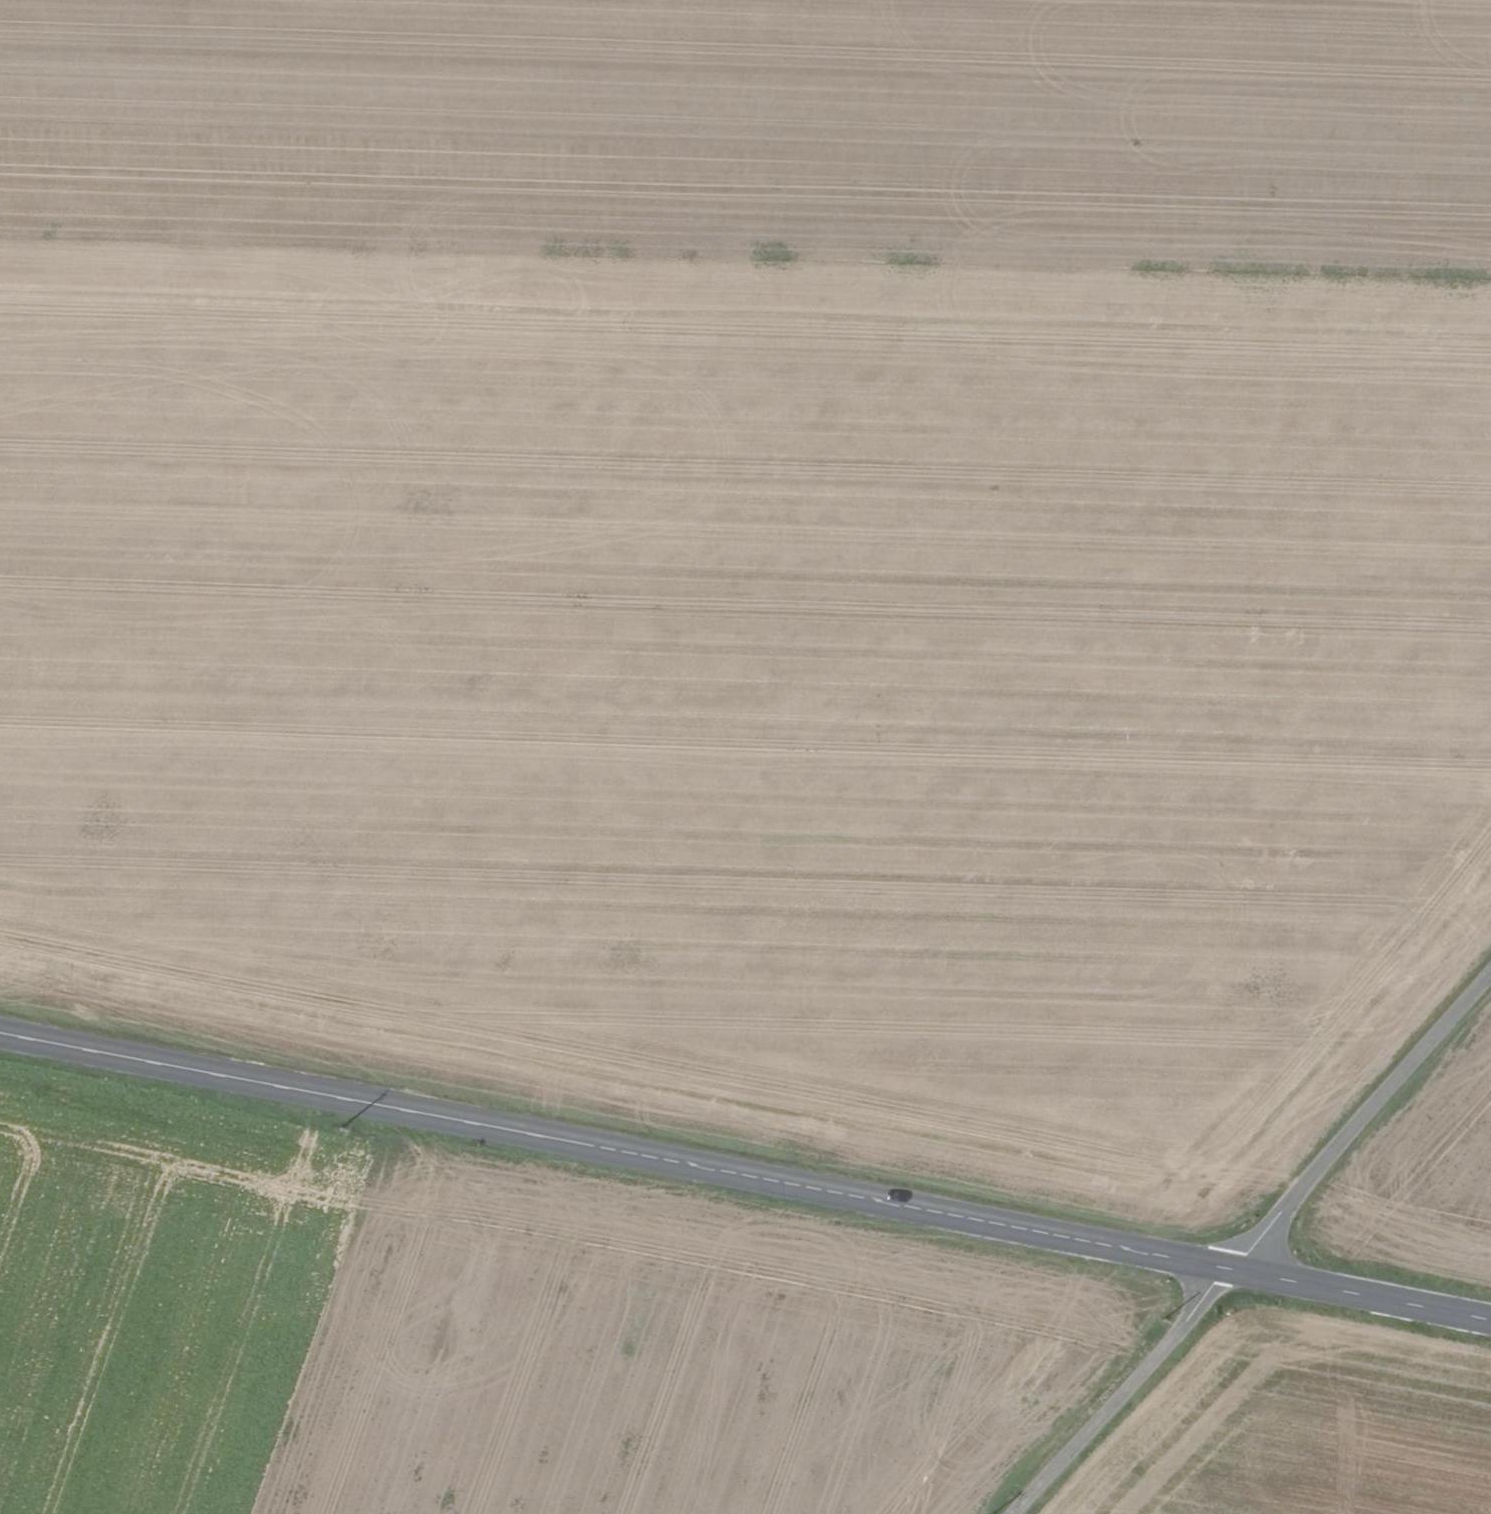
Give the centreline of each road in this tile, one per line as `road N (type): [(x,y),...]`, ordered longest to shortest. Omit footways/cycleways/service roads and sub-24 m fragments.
road 1 (primary): [(0,1034),(1228,1269)]
road 2 (unclassified): [(1228,1269),(1490,968)]
road 3 (unclassified): [(1018,1513),(1155,1366),(1228,1269)]
road 4 (primary): [(1228,1269),(1490,1320)]

